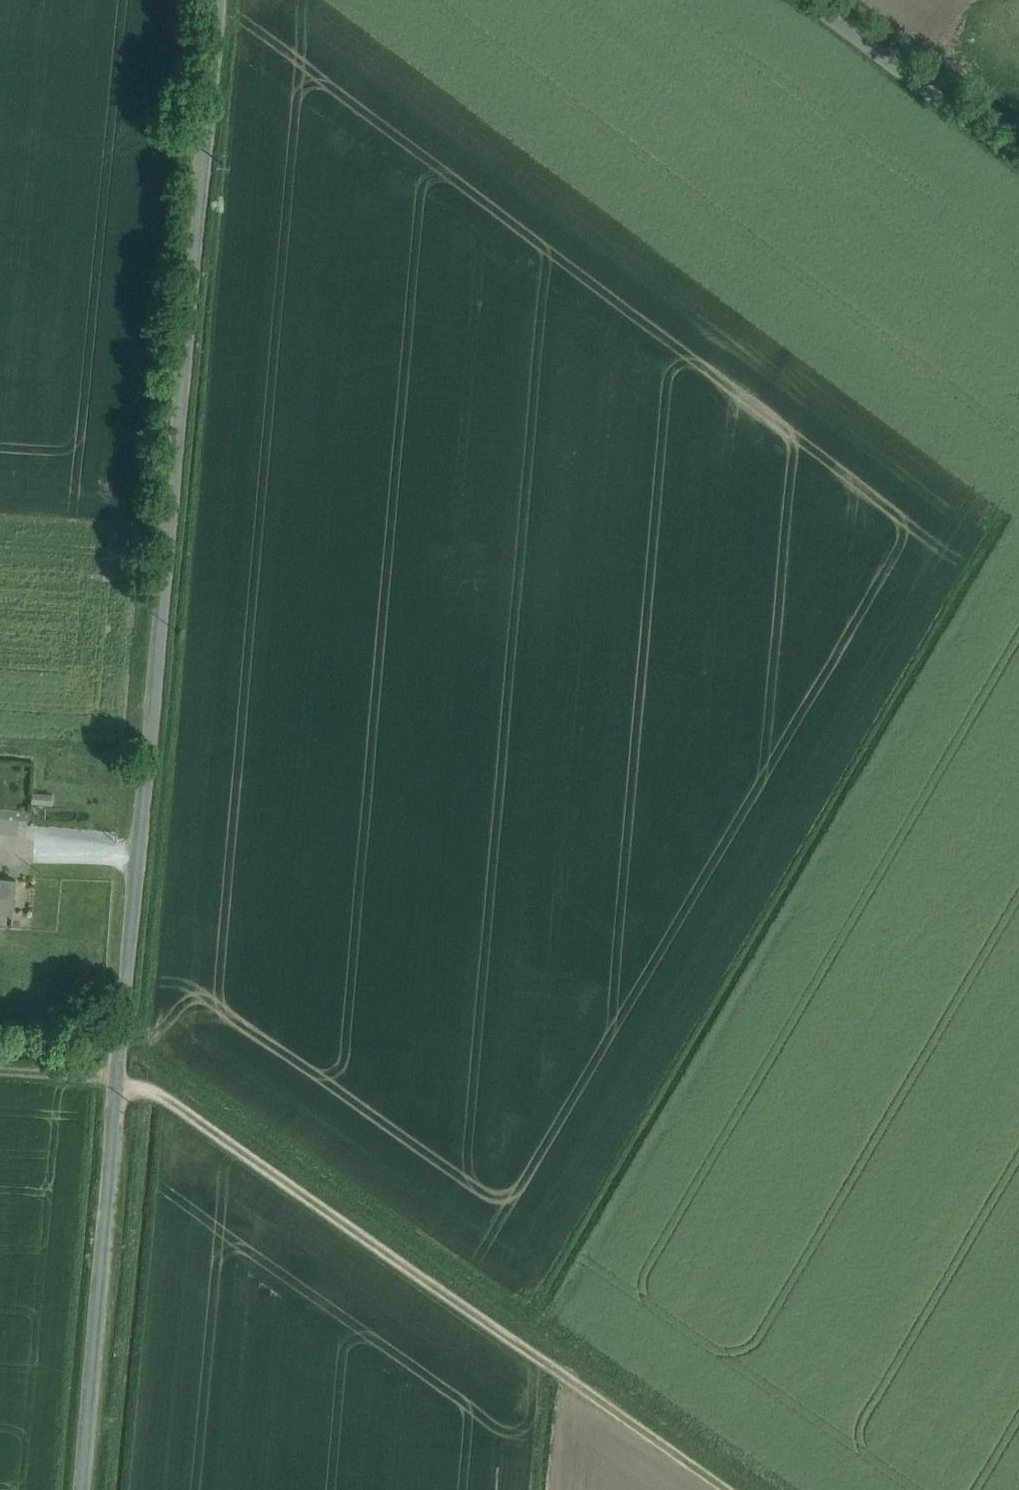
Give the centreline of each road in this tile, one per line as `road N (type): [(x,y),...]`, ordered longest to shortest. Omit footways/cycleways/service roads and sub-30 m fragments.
road 1 (unclassified): [(220,0),(82,1489)]
road 2 (track): [(0,1071),(156,1089),(739,1489)]
road 3 (unclassified): [(1018,159),(808,0)]

